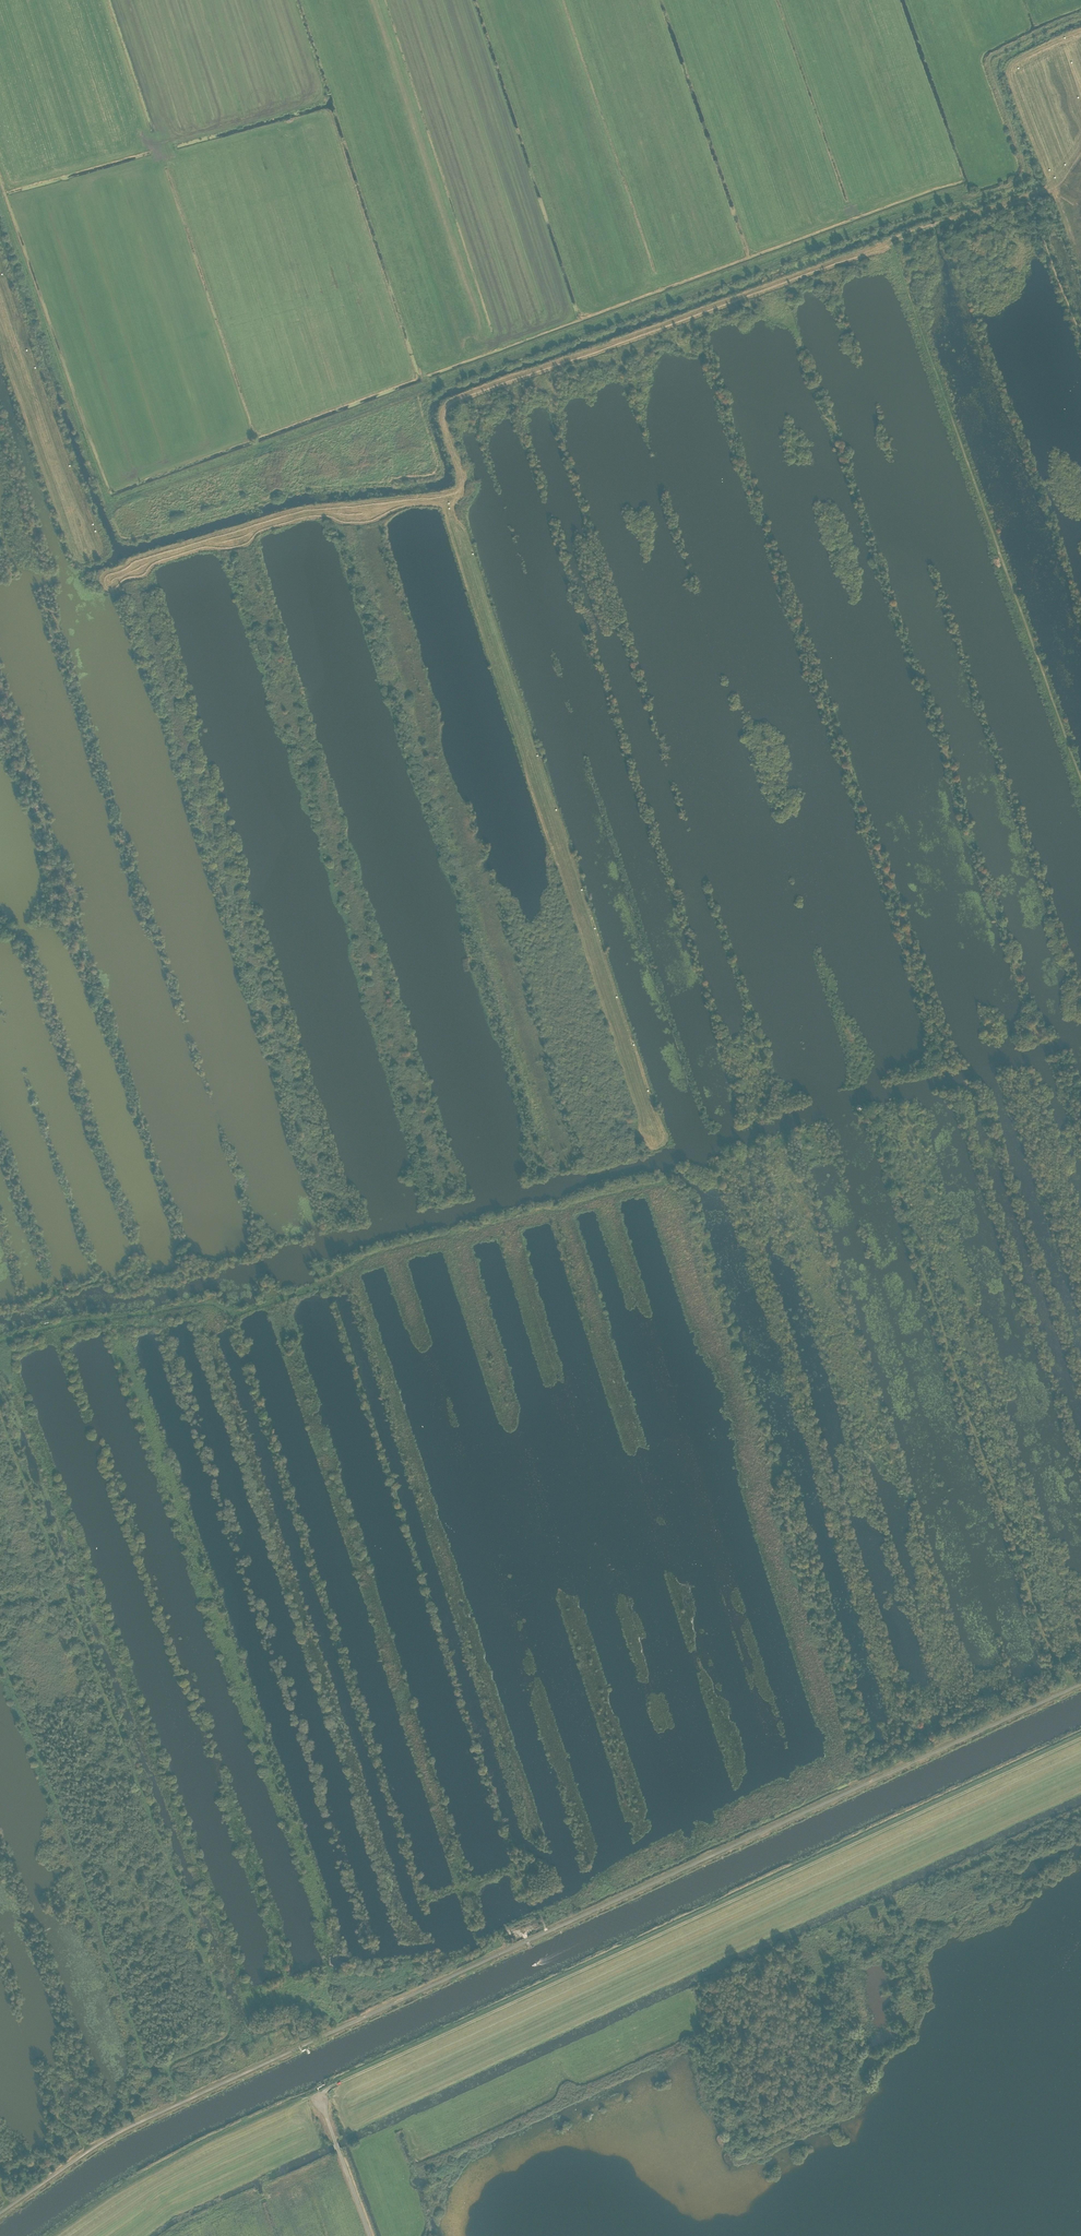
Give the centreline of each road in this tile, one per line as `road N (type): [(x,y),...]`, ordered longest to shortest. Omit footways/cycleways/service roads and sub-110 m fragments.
road 1 (track): [(369,2235),(320,2095)]

